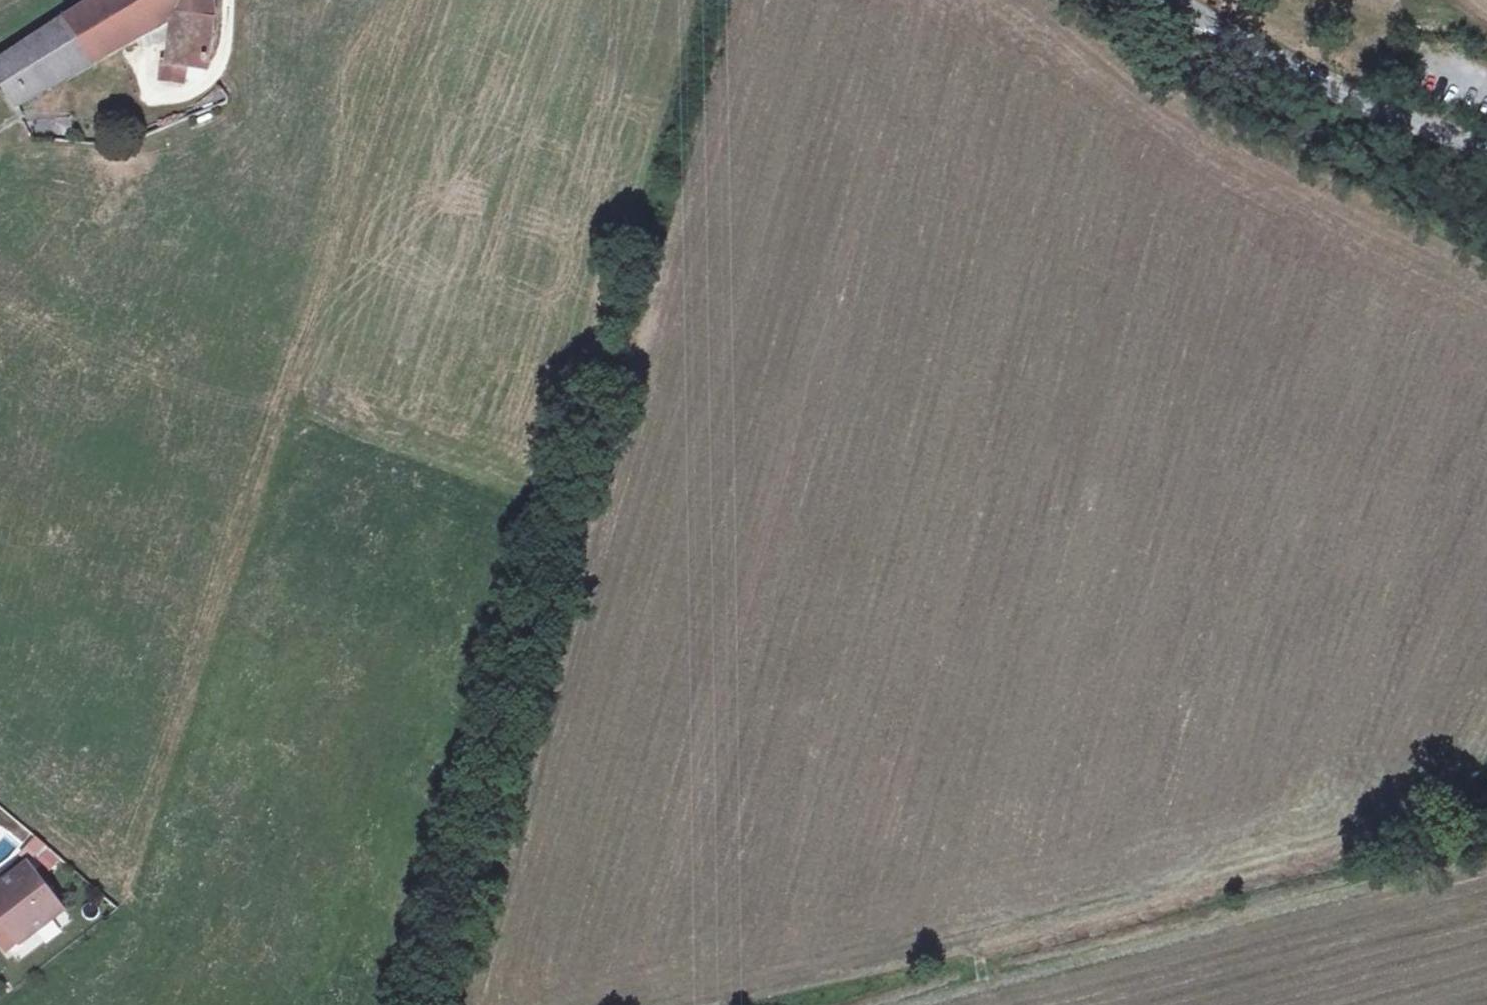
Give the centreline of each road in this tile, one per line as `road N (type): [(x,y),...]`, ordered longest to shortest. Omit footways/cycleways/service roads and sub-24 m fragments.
road 1 (tertiary): [(1179,0),(1368,113),(1486,160)]

